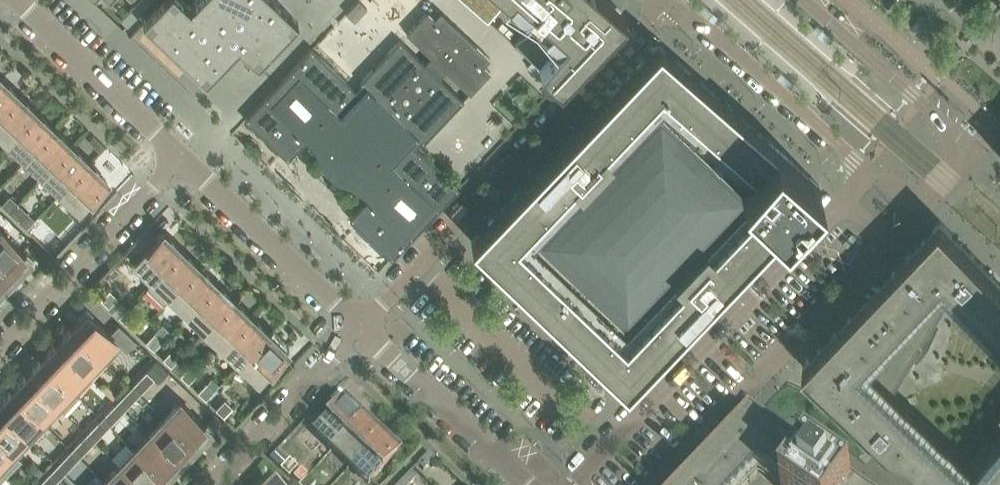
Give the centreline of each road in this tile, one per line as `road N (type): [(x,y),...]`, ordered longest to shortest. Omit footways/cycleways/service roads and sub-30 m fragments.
road 1 (residential): [(671,2),(360,332)]
road 2 (residential): [(845,200),(574,484)]
road 3 (residential): [(657,484),(889,241)]
road 4 (residential): [(921,203),(972,151),(805,0)]
road 5 (residential): [(0,353),(178,162)]
road 6 (residential): [(671,2),(865,166)]
road 7 (residential): [(360,332),(178,162)]
road 8 (residential): [(178,162),(12,0)]
road 9 (residential): [(524,484),(360,332)]
road 10 (residential): [(214,484),(360,332)]

